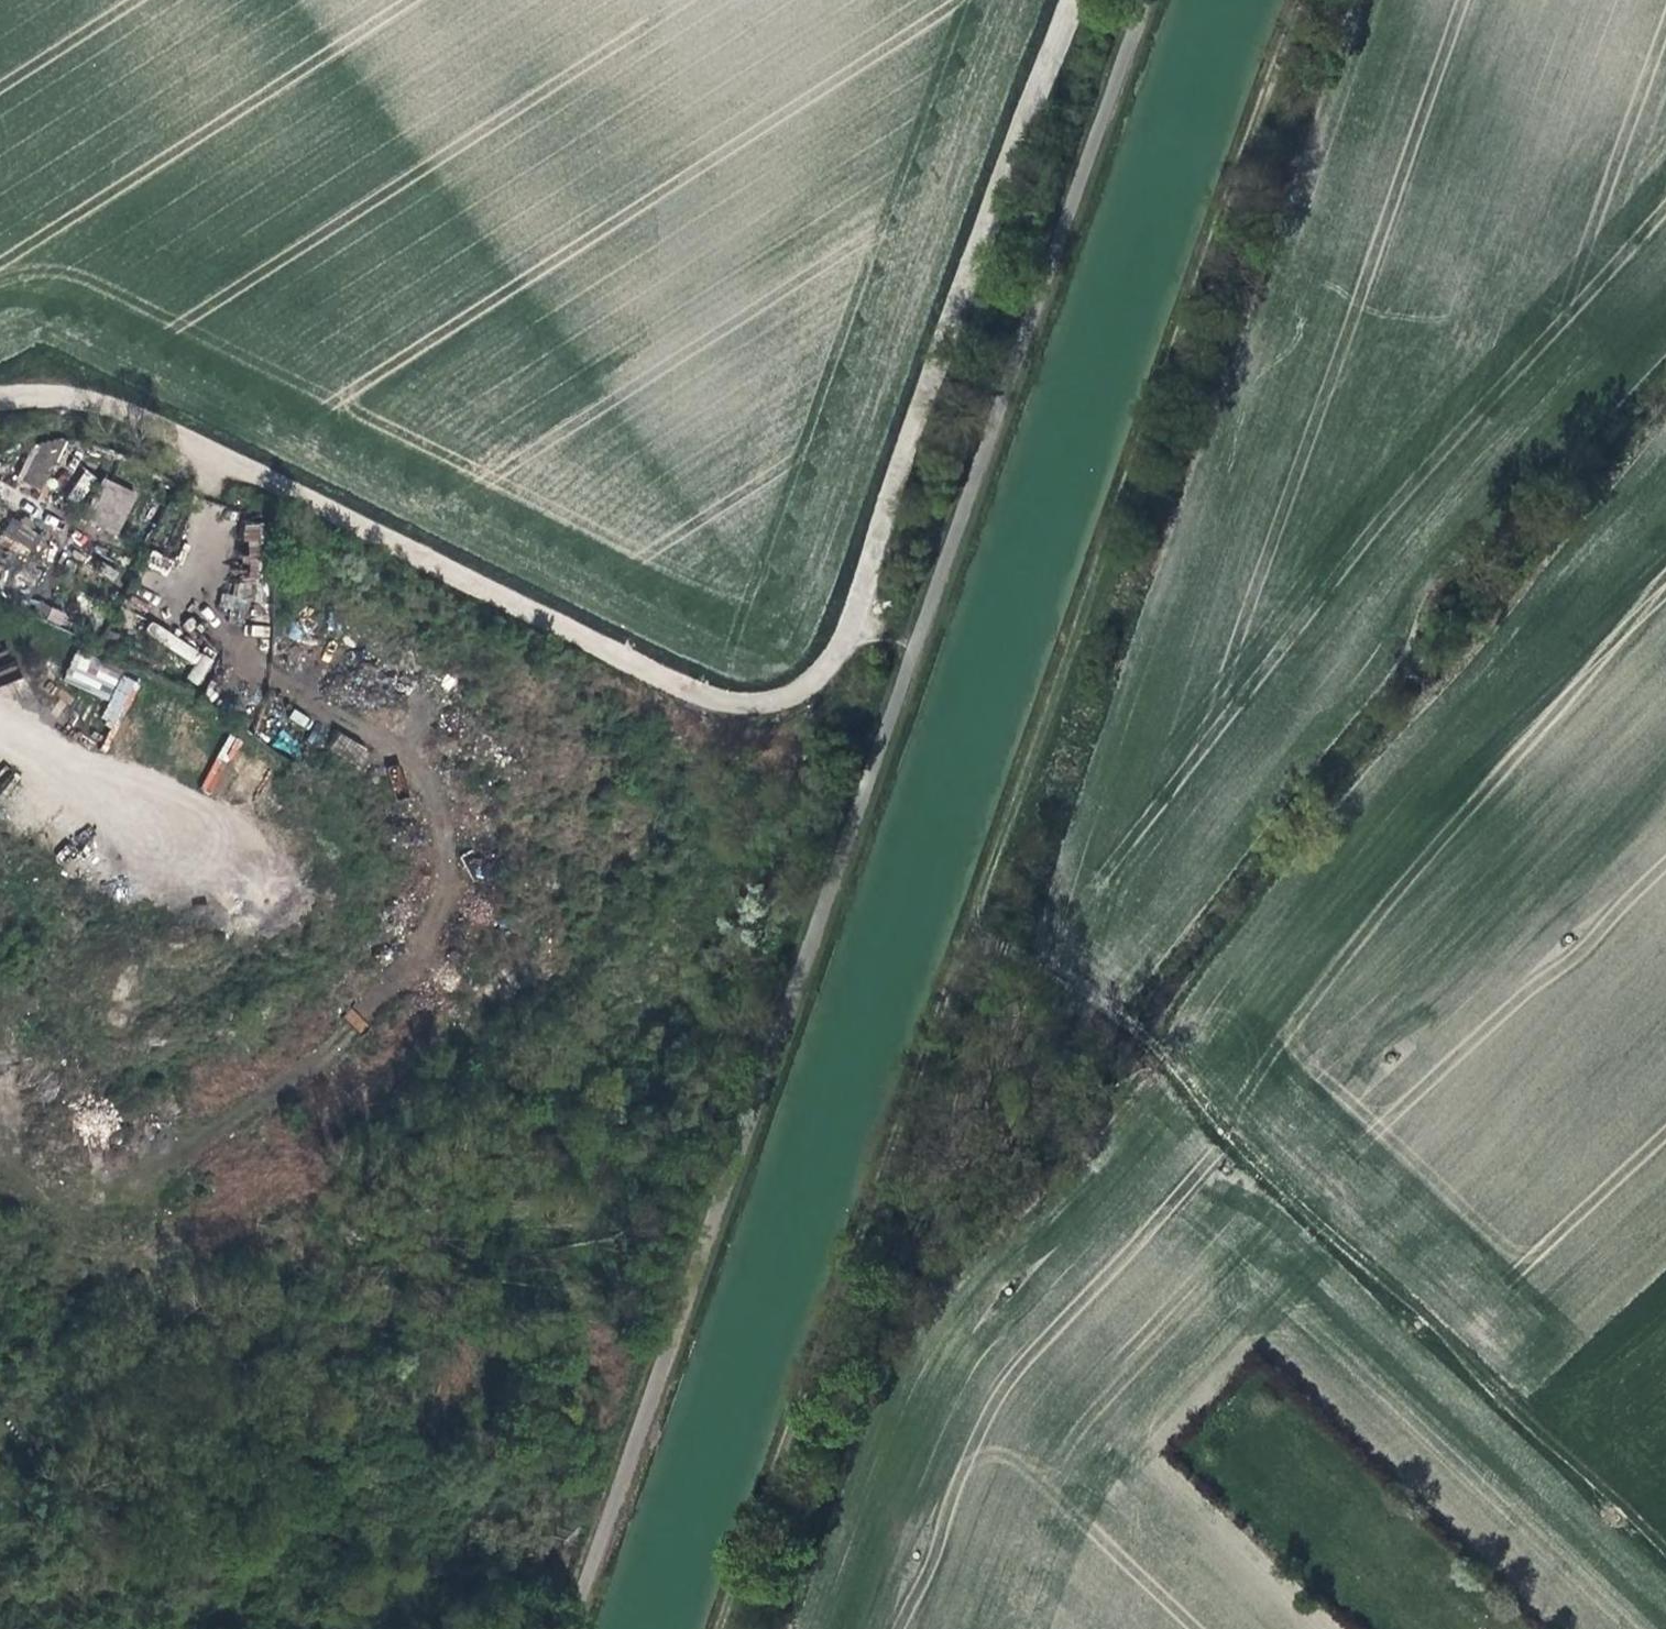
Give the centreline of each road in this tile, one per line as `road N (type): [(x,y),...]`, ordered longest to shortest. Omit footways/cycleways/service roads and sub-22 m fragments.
road 1 (track): [(0,422),(70,391),(737,706),(791,695),(839,663),(1078,0)]
road 2 (track): [(1164,1038),(1665,410)]
road 3 (track): [(1164,1038),(1213,1108),(1665,1551)]

